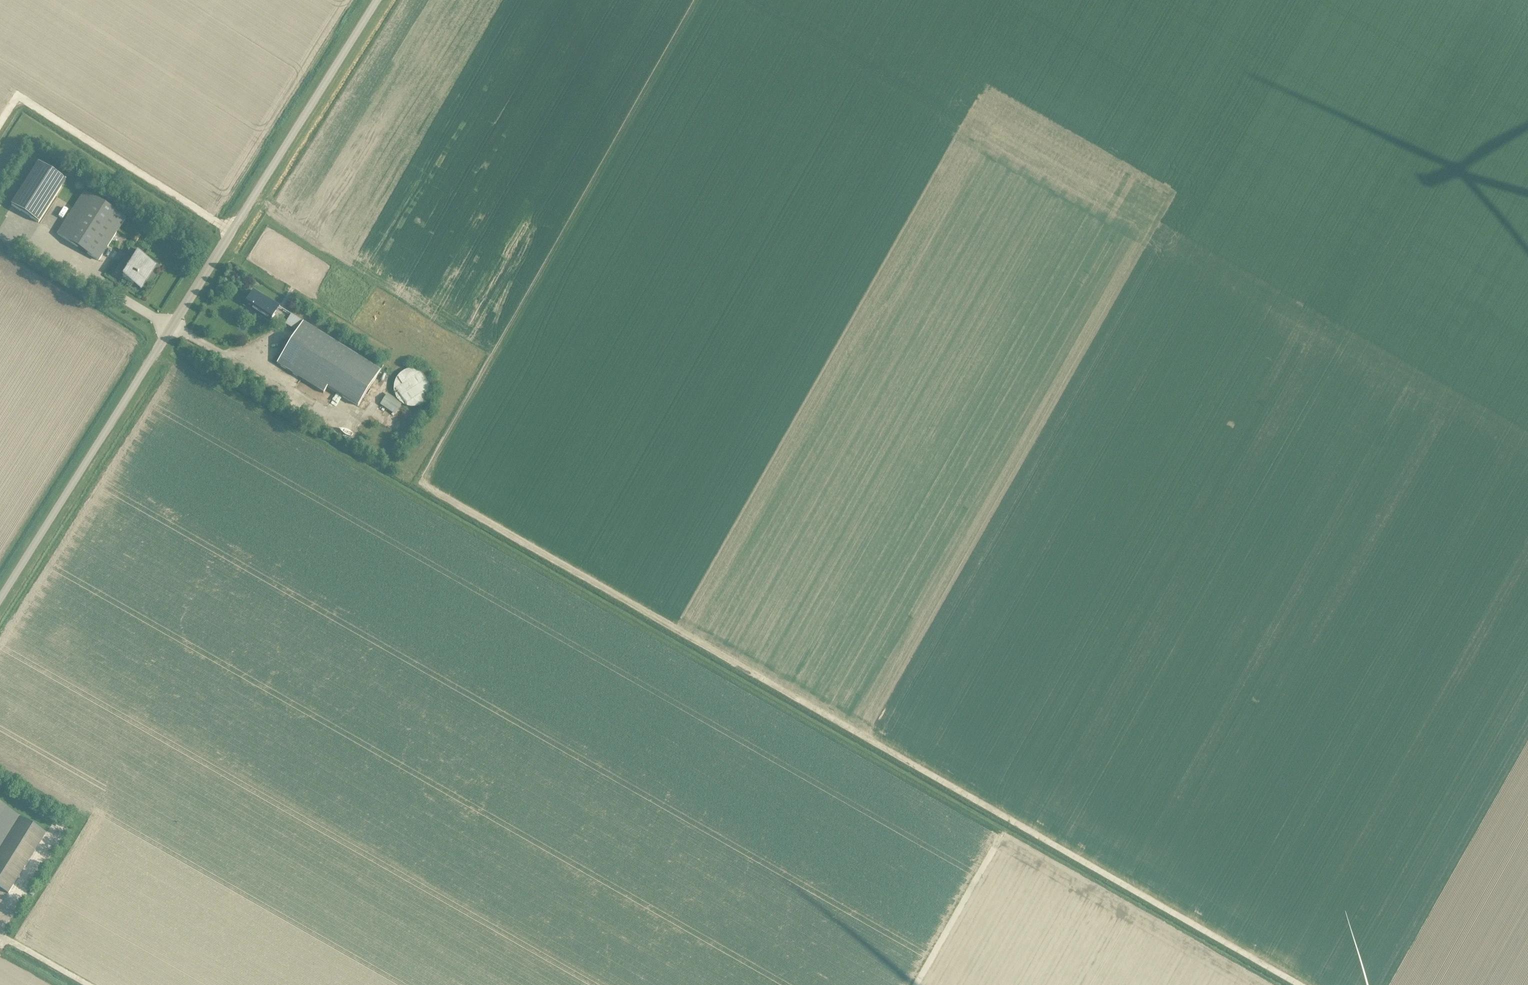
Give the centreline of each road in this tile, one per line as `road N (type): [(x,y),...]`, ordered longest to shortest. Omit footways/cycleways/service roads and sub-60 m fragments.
road 1 (unclassified): [(0,602),(377,0)]
road 2 (track): [(995,846),(916,984)]

